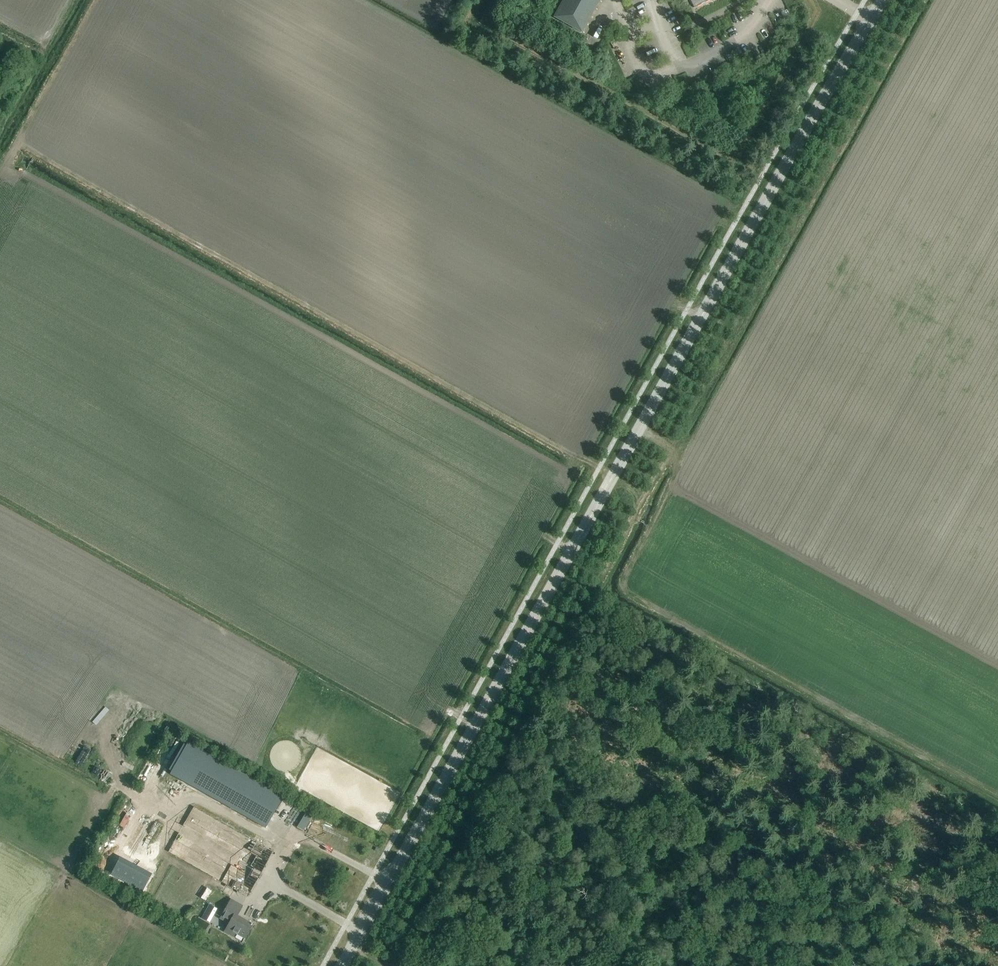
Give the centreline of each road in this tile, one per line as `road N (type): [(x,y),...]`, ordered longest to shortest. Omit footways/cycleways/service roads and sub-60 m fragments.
road 1 (tertiary): [(342,965),(883,0)]

